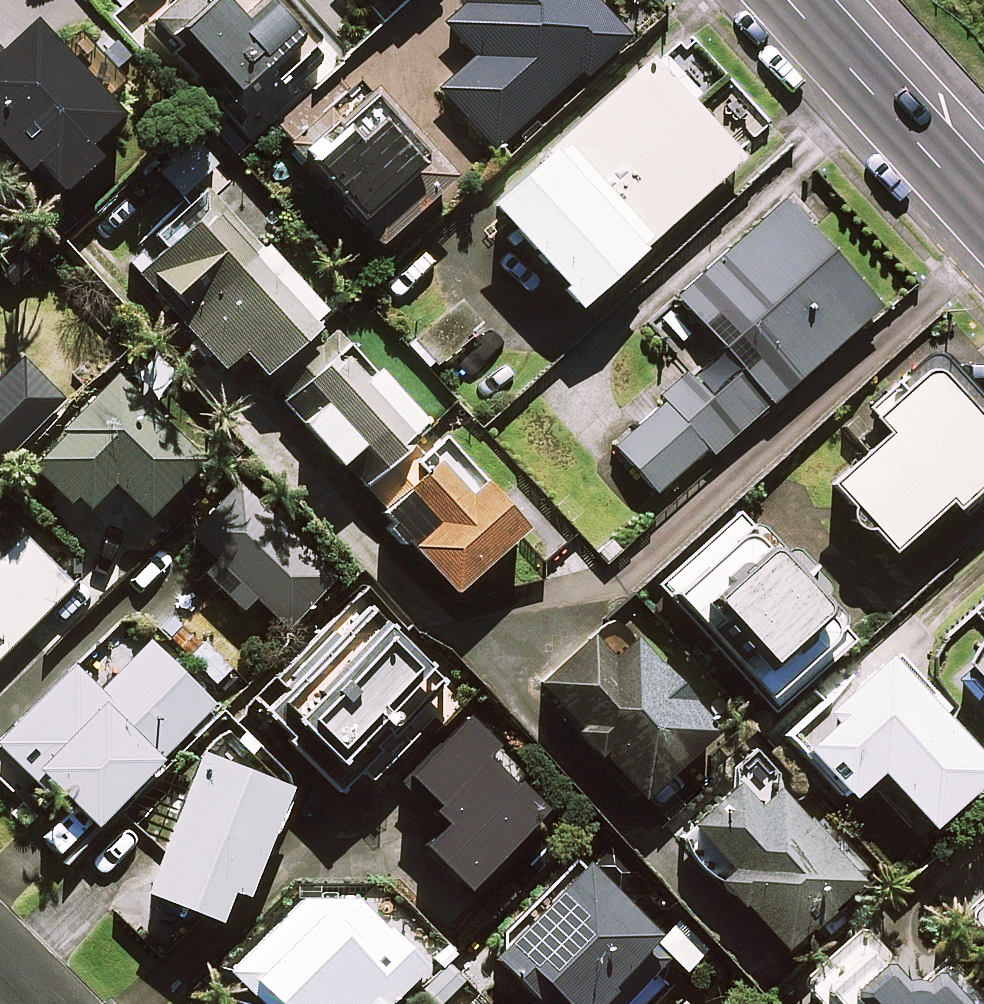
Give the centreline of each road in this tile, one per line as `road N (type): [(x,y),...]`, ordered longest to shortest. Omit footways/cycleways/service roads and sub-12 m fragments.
road 1 (tertiary): [(789,0),(983,216)]

